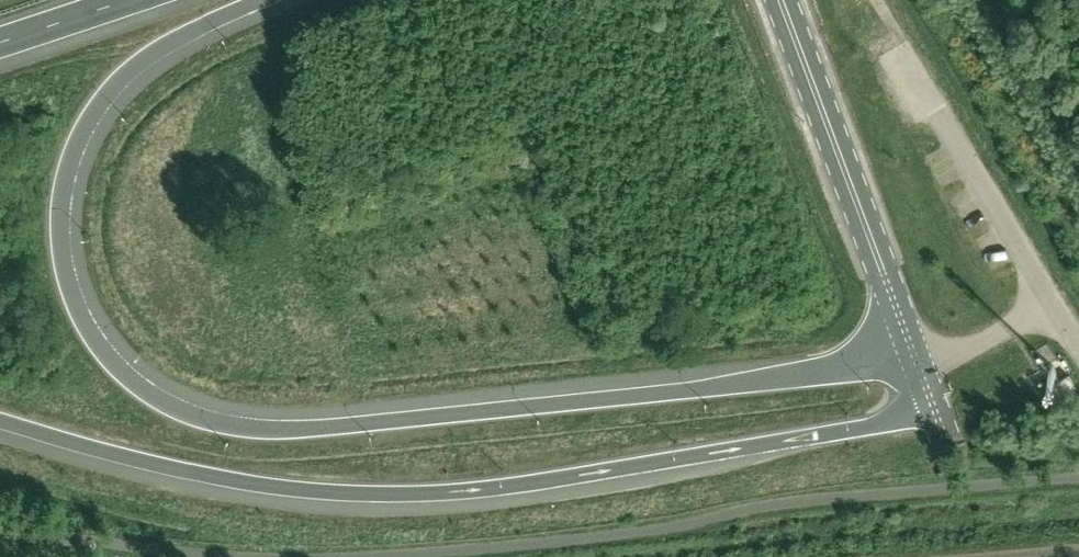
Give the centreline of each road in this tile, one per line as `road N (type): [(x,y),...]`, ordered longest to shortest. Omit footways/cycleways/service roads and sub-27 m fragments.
road 1 (motorway): [(916,357),(702,388),(289,431),(222,425),(162,402),(101,348),(75,302),(59,233),(63,180),(86,125),(126,74),(183,35),(260,0)]
road 2 (motorway): [(0,422),(227,480),(395,495),(555,479),(876,426),(932,404)]
road 3 (primary): [(916,357),(780,0)]
road 4 (motorway): [(0,40),(121,0)]

